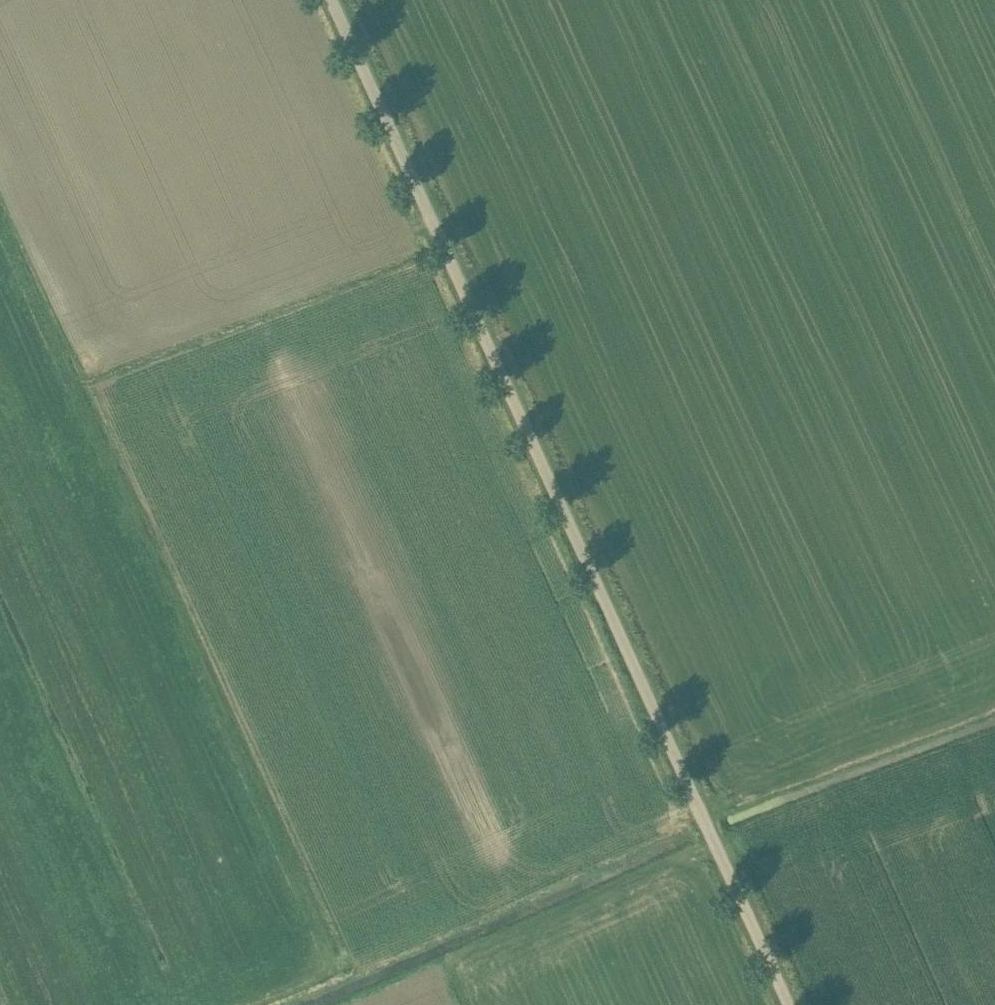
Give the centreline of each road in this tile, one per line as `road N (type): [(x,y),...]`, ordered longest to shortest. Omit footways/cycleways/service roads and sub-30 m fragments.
road 1 (unclassified): [(334,0),(791,1004)]

